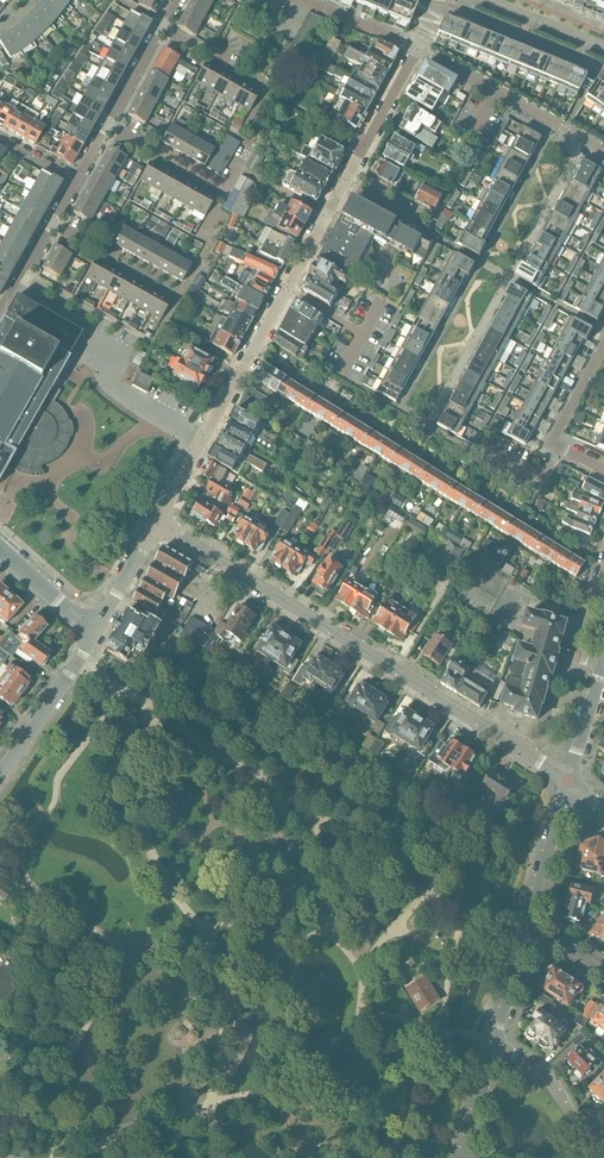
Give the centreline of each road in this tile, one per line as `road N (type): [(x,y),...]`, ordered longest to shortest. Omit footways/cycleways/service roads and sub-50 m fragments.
road 1 (unclassified): [(569,780),(157,521)]
road 2 (unclassified): [(285,290),(417,47)]
road 3 (unclassified): [(157,521),(285,290)]
road 4 (residential): [(603,152),(427,53)]
road 5 (unclassified): [(0,778),(96,625)]
road 6 (unclassified): [(527,930),(569,780)]
road 7 (residential): [(496,1044),(540,1068),(568,1116),(603,1144)]
road 8 (residential): [(108,127),(176,0)]
road 9 (tertiary): [(603,49),(480,0)]
road 10 (unclassified): [(569,780),(603,662)]
road 11 (residential): [(417,47),(304,0)]
road 12 (residential): [(96,625),(0,550)]
road 13 (unclassified): [(96,625),(157,521)]

